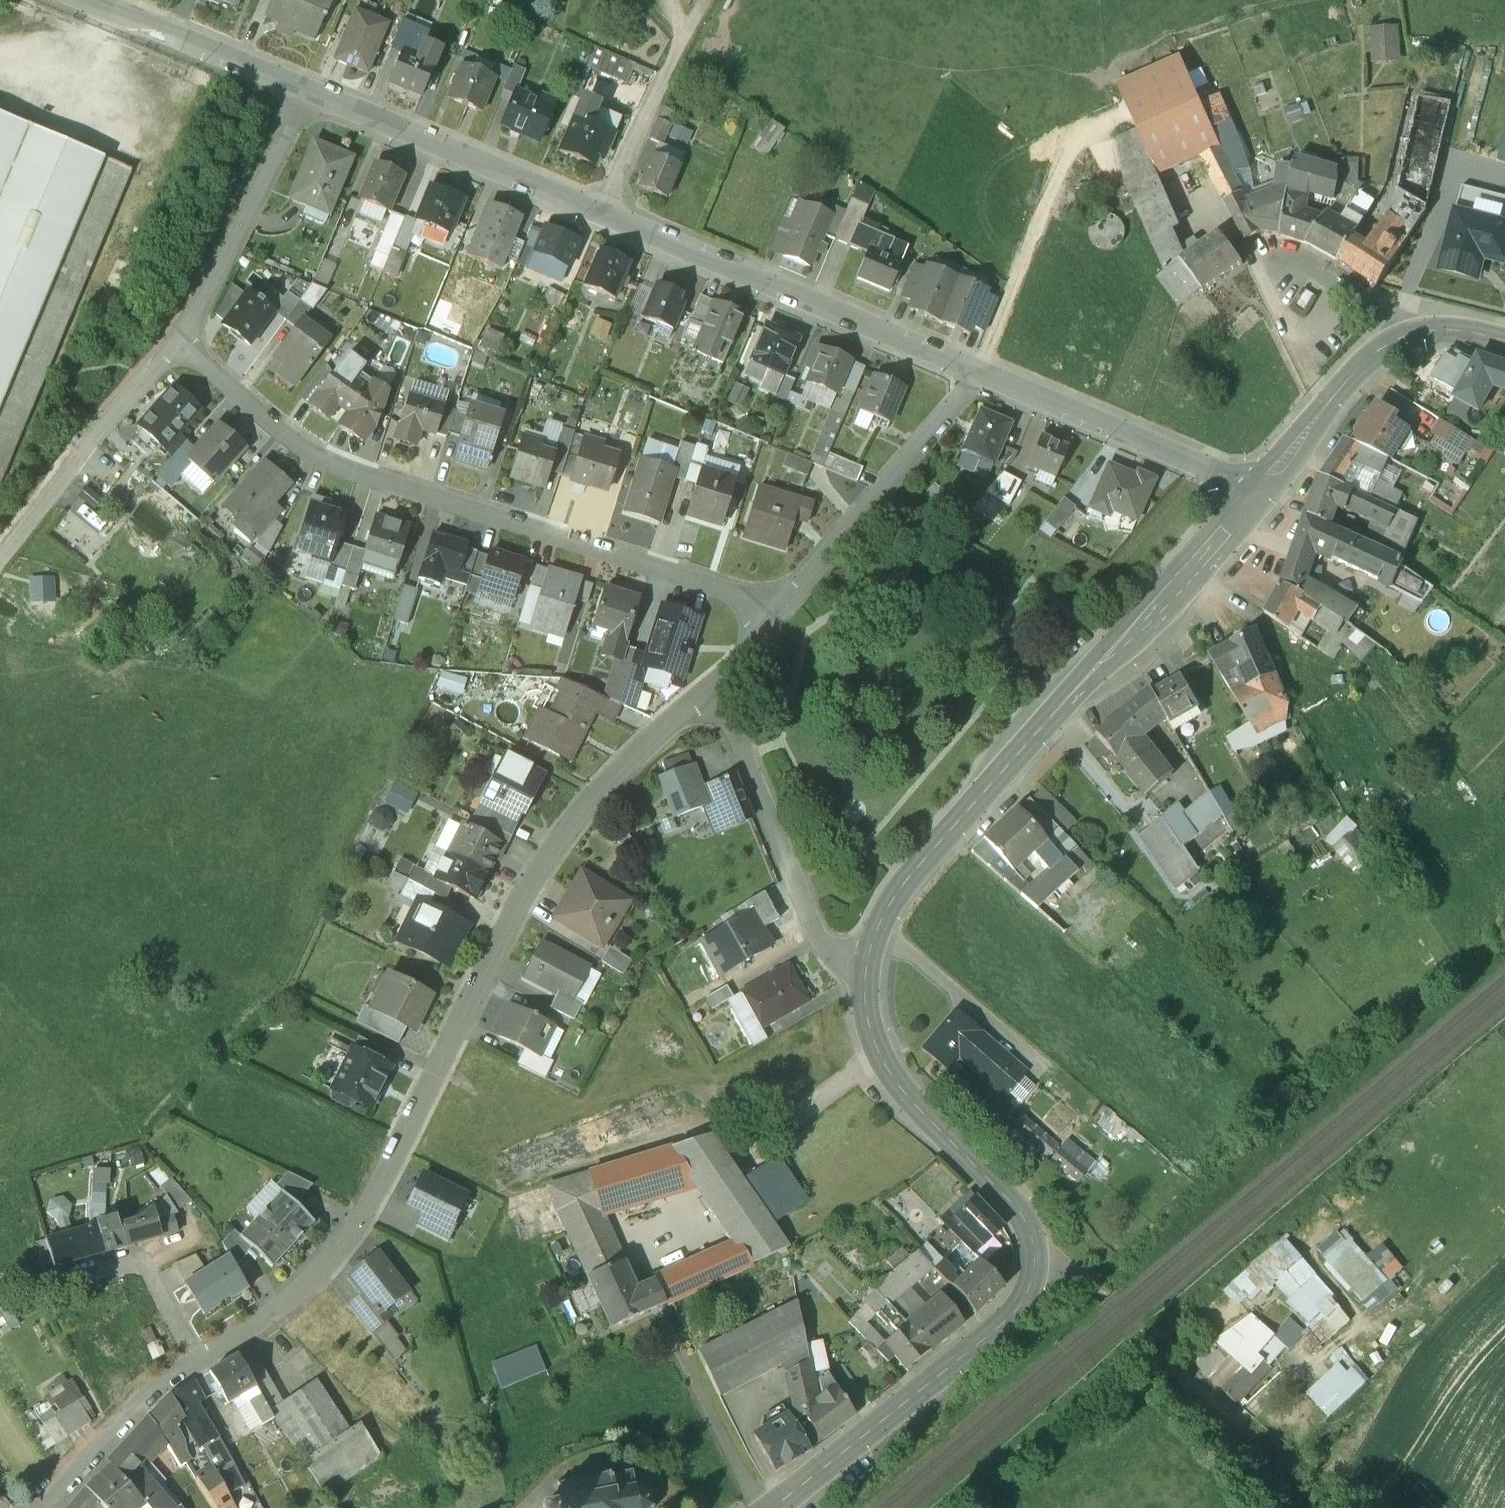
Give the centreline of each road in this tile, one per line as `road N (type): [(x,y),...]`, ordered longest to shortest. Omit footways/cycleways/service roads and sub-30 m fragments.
road 1 (residential): [(197,1360),(286,1307),(332,1257),(385,1174),(519,905),(564,833),(716,687)]
road 2 (residential): [(975,375),(301,94)]
road 3 (residential): [(772,618),(732,597),(332,467),(182,342)]
road 4 (secondary): [(865,966),(870,934),(906,881),(1254,486)]
road 5 (secondary): [(769,1507),(1034,1295),(1048,1261)]
road 6 (secondary): [(1048,1261),(1032,1222),(883,1063),(865,966)]
road 7 (residential): [(716,687),(824,940),(848,963),(865,966)]
road 8 (residential): [(772,618),(975,375)]
road 9 (residential): [(1254,486),(975,375)]
road 10 (residential): [(301,94),(182,342)]
road 11 (residential): [(301,94),(79,0)]
road 12 (secondary): [(1254,486),(1357,368),(1414,333)]
road 13 (residential): [(41,1507),(155,1386),(197,1360)]
road 14 (residential): [(1302,1473),(1158,1349)]
road 15 (residential): [(1414,333),(1399,315),(1339,278),(1281,254),(1254,263)]
road 16 (residential): [(147,1259),(45,1282),(0,1280)]
road 17 (track): [(86,442),(0,562)]
road 18 (residential): [(1048,1261),(1066,1262),(1158,1349)]
road 19 (residential): [(182,342),(86,442)]

